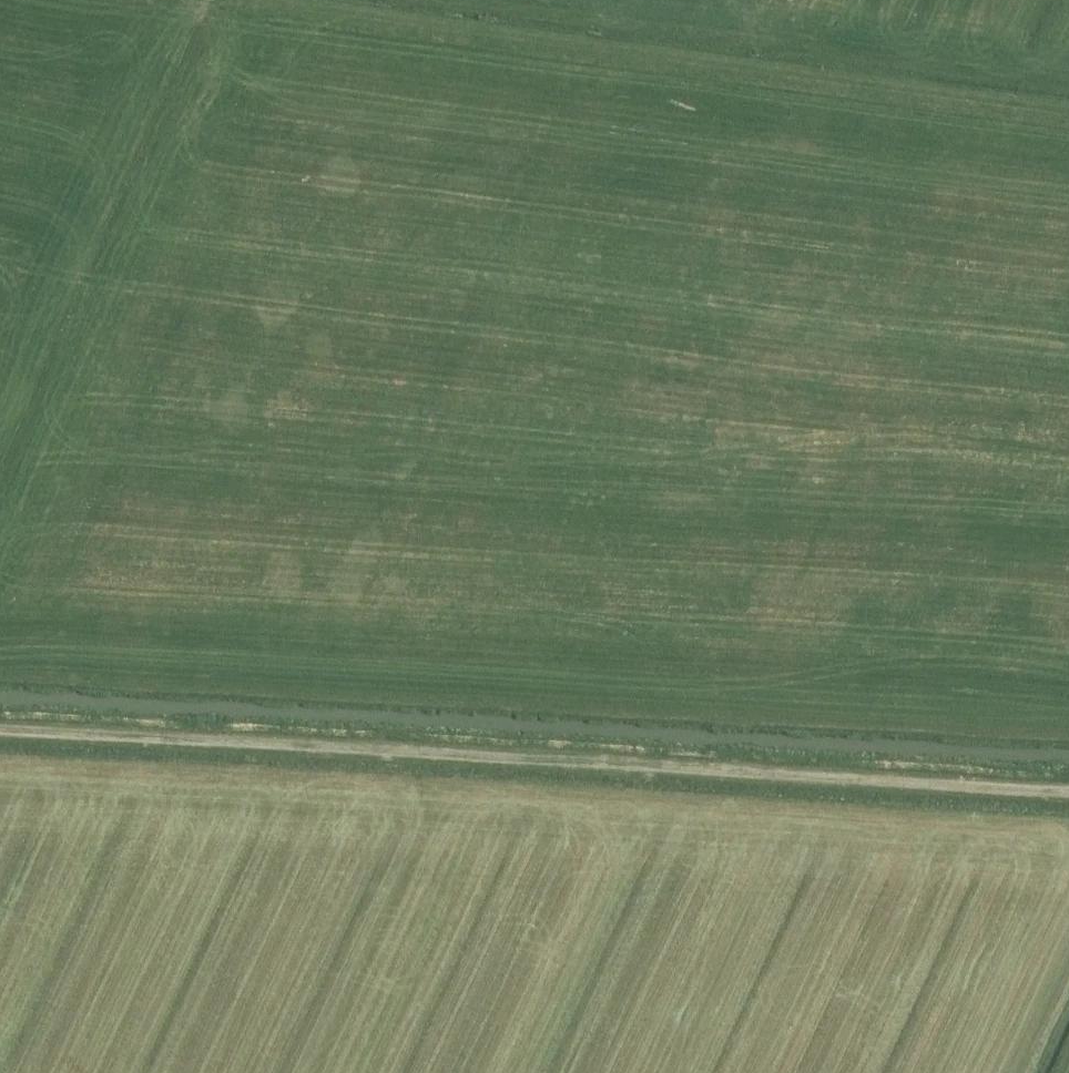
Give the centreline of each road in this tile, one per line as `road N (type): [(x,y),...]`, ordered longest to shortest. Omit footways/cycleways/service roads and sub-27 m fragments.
road 1 (track): [(1068,785),(0,727)]

